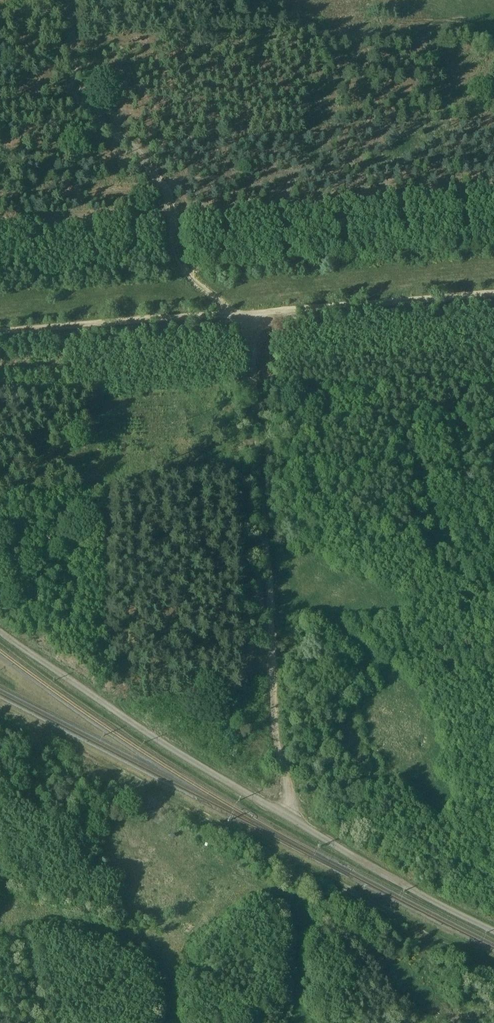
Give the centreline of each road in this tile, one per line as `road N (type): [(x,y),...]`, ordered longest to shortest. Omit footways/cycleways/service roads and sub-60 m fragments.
road 1 (track): [(257,317),(254,394),(277,736),(293,808),(287,820)]
road 2 (track): [(268,581),(284,580),(399,684),(412,708),(414,749)]
road 3 (track): [(317,613),(352,602),(369,555),(425,557),(473,588)]

